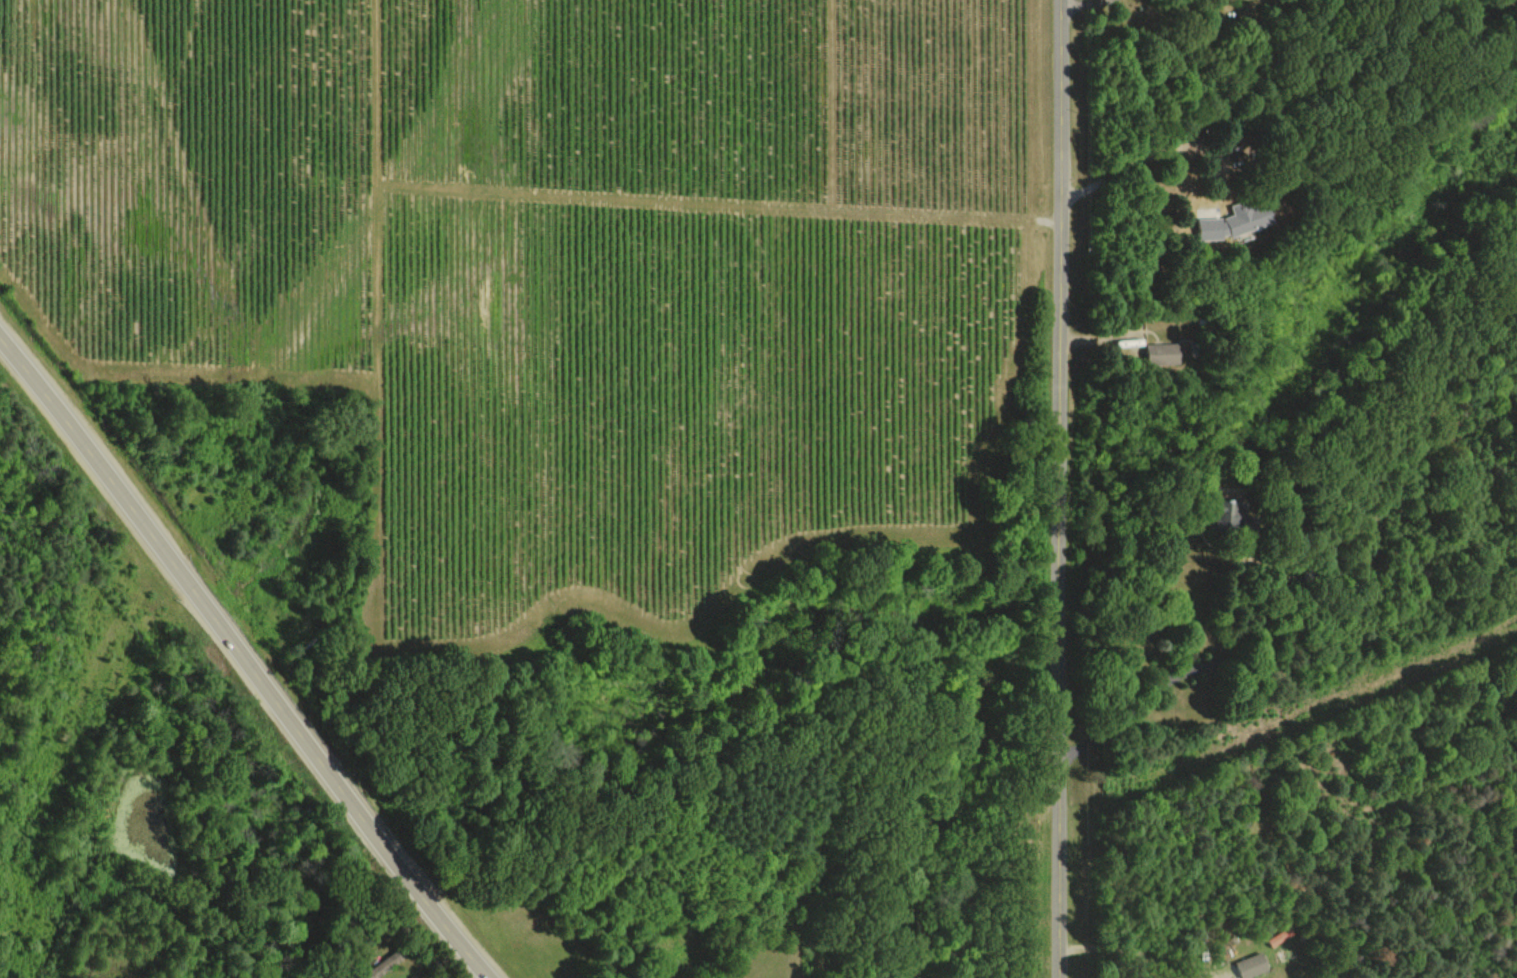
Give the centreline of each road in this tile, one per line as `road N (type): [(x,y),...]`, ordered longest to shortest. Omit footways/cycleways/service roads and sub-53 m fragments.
road 1 (residential): [(1060,0),(1056,977)]
road 2 (secondary): [(491,977),(0,335)]

